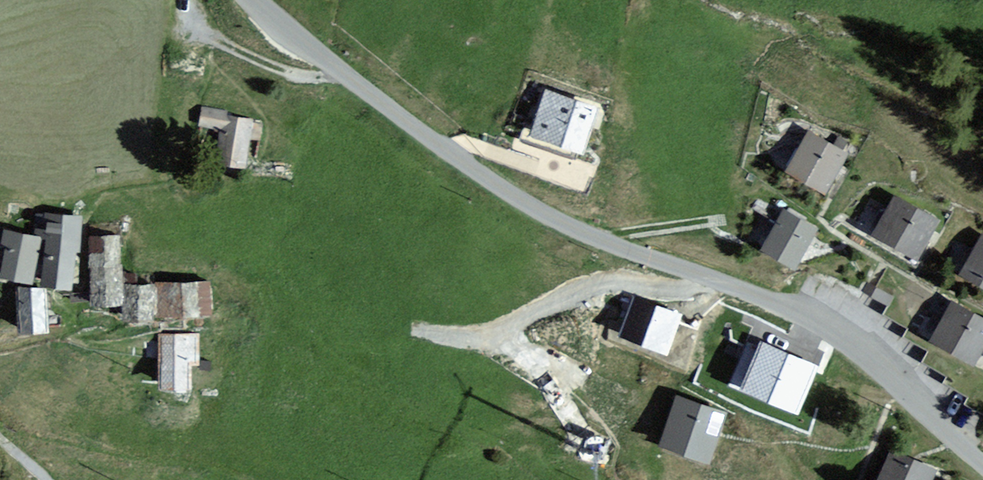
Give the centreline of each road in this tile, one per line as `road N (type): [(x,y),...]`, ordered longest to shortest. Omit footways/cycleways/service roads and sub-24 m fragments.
road 1 (unclassified): [(251,0),(325,66),(532,217),(782,303),(856,346),(982,456)]

